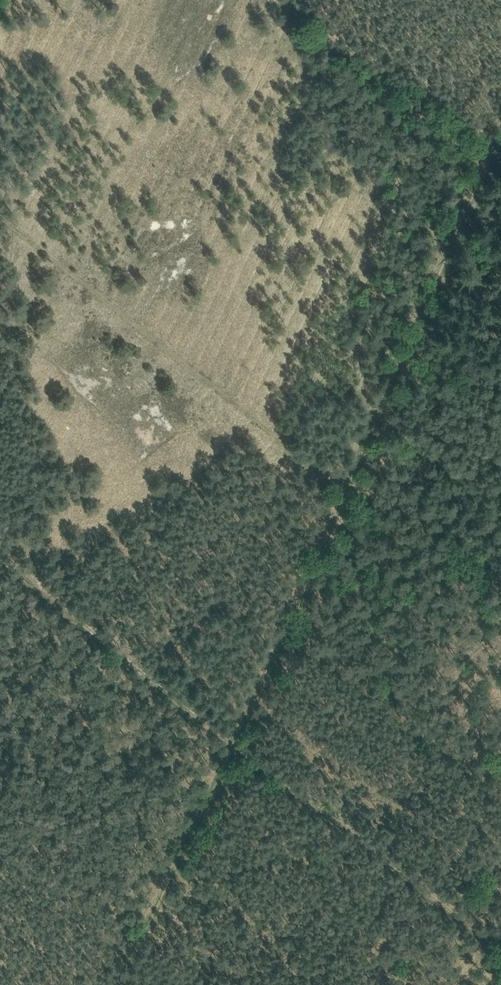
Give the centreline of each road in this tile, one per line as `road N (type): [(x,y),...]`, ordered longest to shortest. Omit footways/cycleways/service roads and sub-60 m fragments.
road 1 (track): [(491,171),(352,488)]

